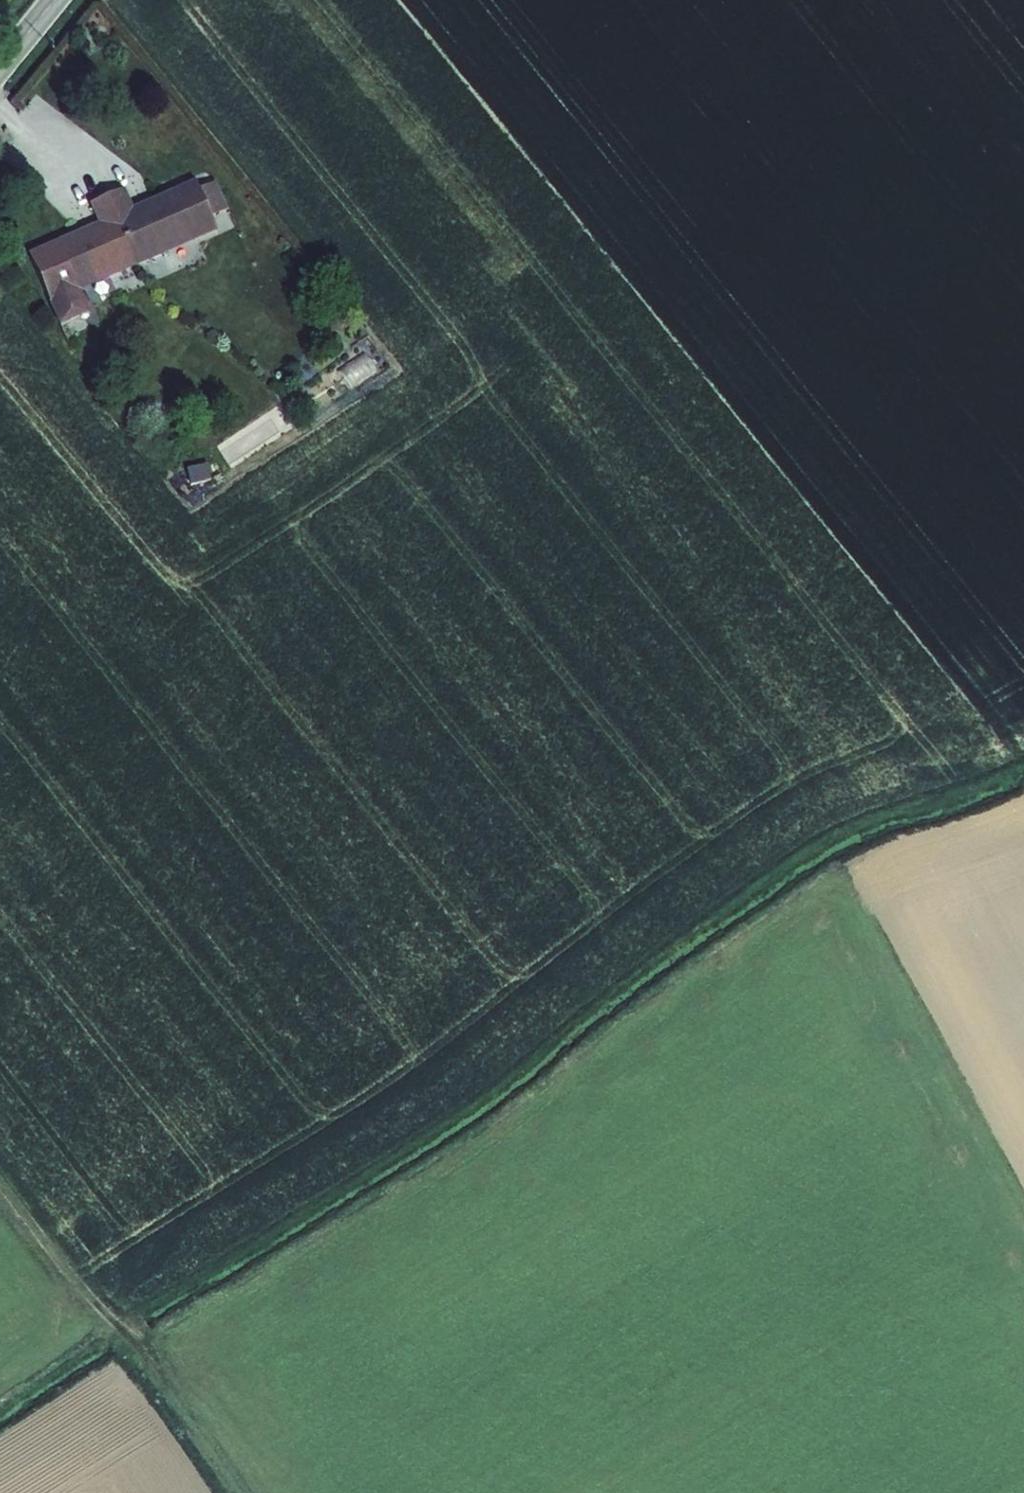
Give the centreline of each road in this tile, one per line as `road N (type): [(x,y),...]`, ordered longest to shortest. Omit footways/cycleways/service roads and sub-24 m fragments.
road 1 (track): [(0,1184),(230,1492)]

